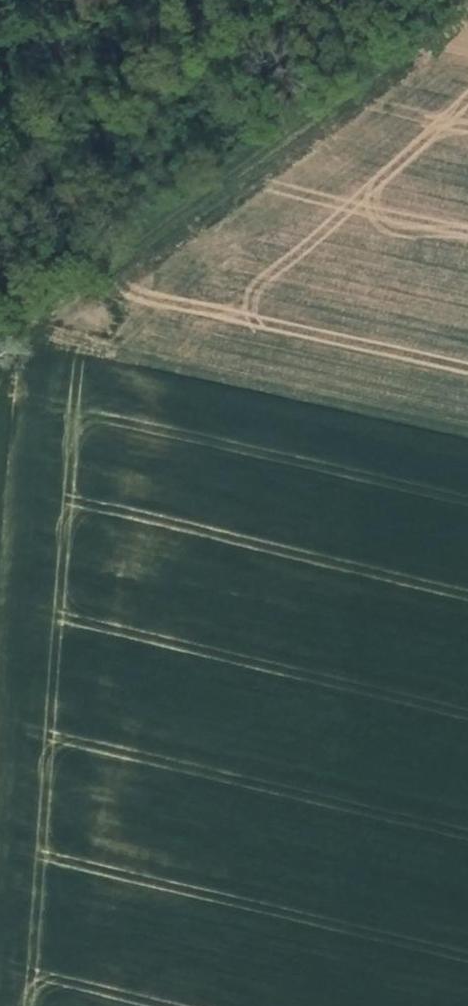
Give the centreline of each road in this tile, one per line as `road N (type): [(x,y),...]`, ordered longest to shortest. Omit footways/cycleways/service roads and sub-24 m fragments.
road 1 (track): [(0,362),(467,10)]

